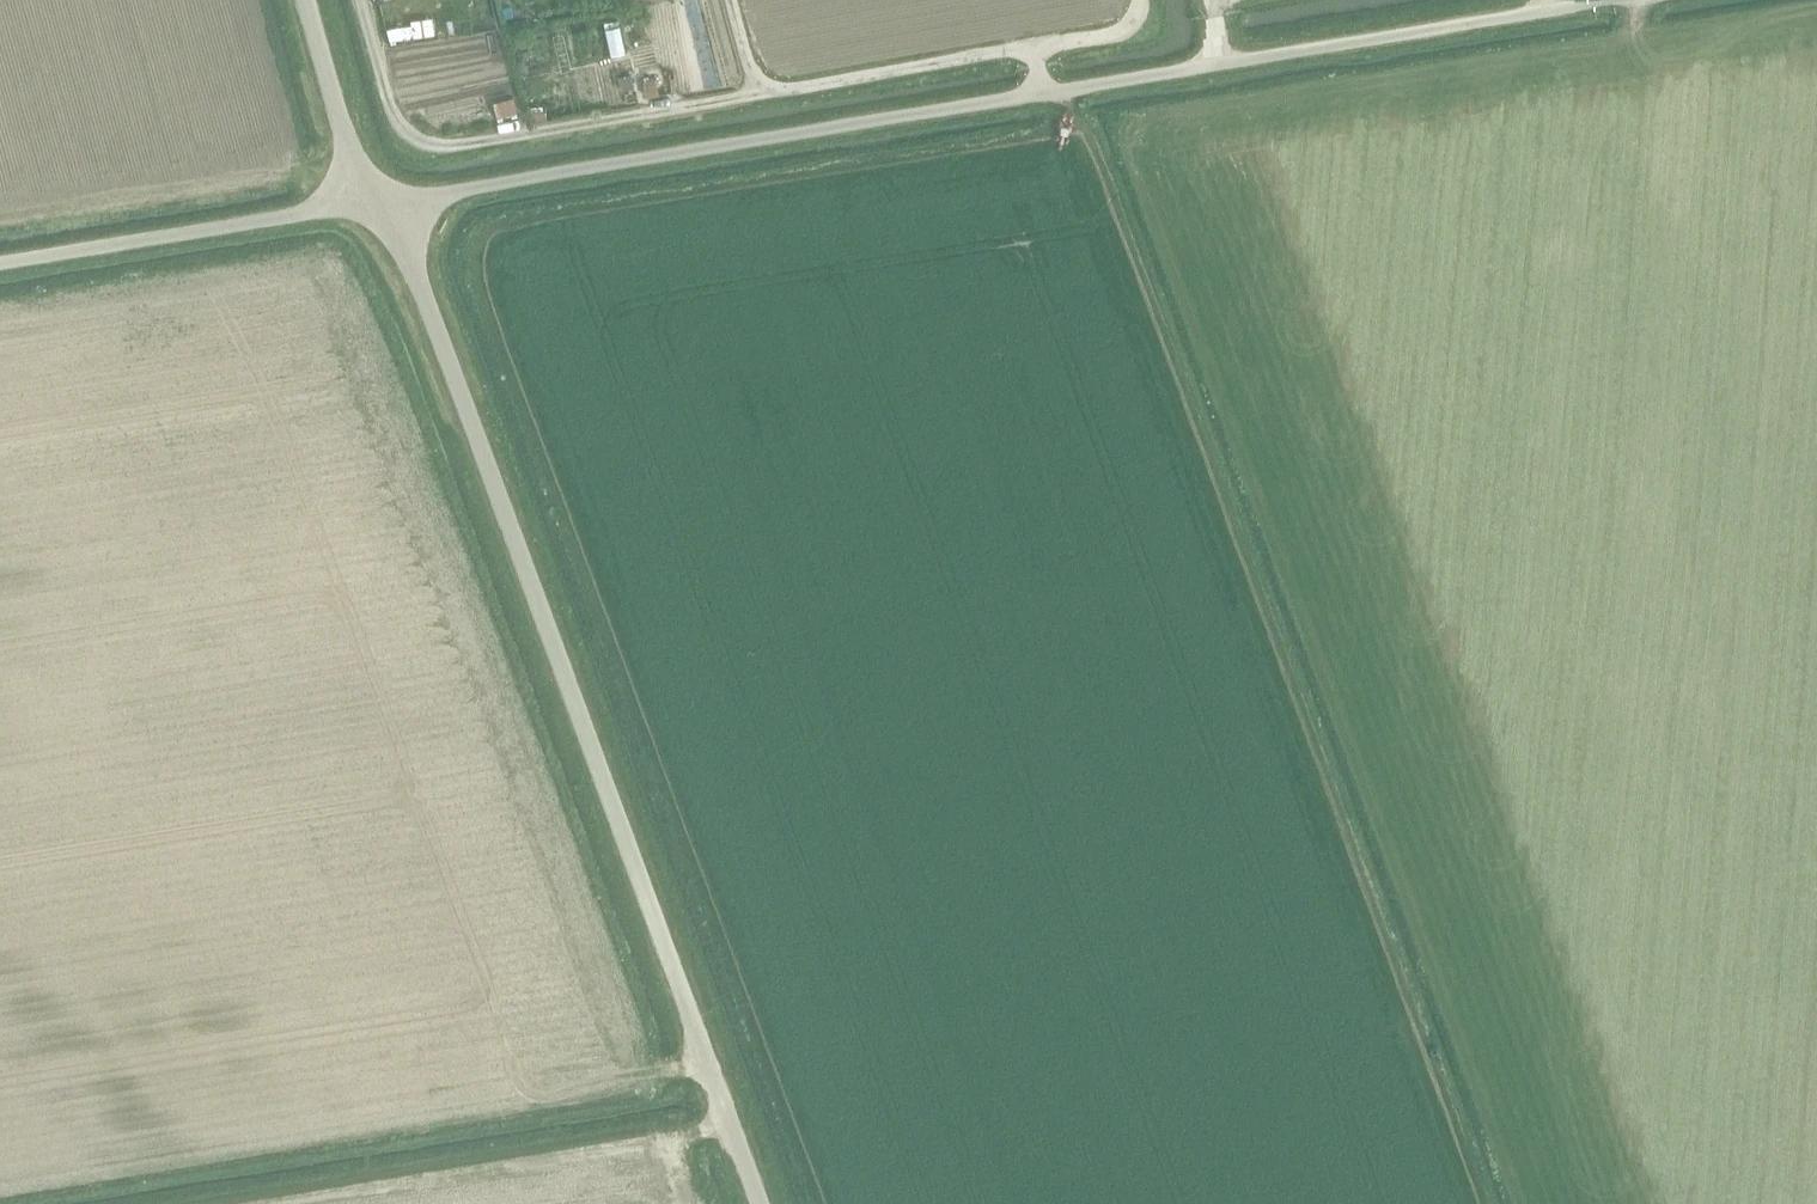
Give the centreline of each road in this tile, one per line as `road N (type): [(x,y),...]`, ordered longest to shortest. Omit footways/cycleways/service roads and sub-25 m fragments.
road 1 (track): [(1522,1203),(1124,127),(1816,19)]
road 2 (track): [(0,263),(1575,6)]
road 3 (unclassified): [(760,1203),(425,298),(331,95),(305,0)]
road 4 (track): [(757,92),(467,143),(427,143),(406,131),(390,104),(359,0)]
road 5 (track): [(1037,46),(757,92),(731,0)]
road 6 (track): [(1139,0),(1123,27),(1037,46),(1044,91)]

